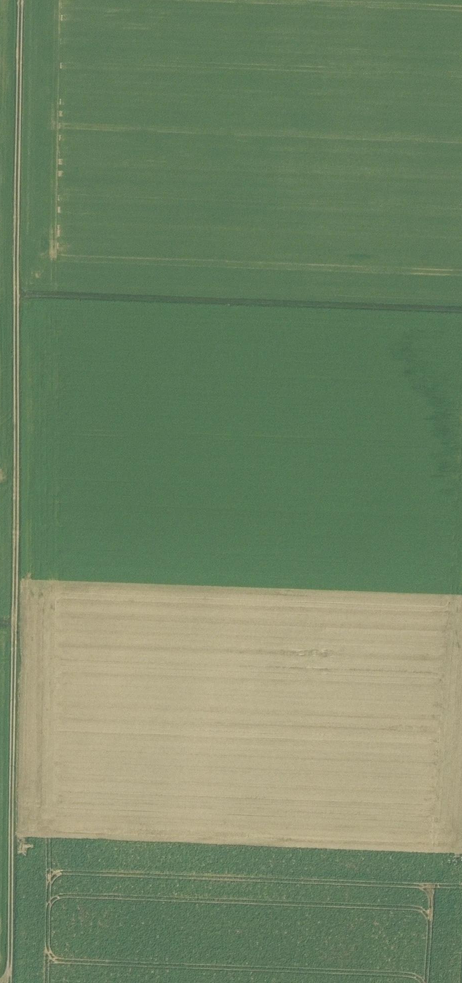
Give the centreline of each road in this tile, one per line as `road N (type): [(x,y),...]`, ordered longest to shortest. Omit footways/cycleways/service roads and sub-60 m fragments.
road 1 (track): [(21,0),(11,982)]
road 2 (track): [(20,288),(461,310)]

